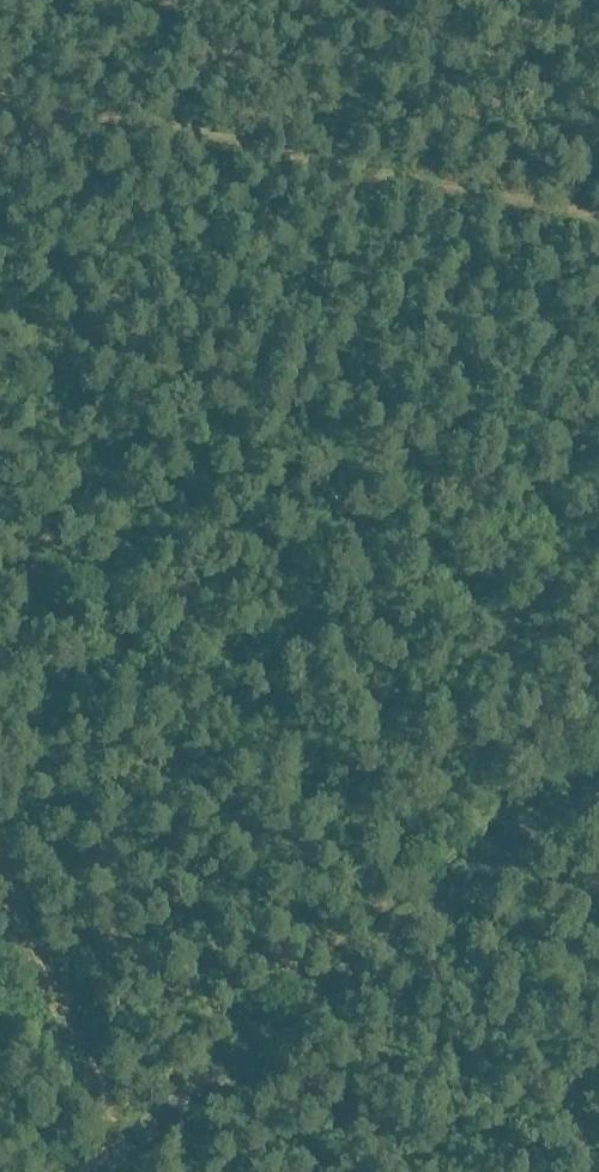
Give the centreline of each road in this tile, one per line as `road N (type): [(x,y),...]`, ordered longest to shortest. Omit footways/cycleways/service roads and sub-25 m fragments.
road 1 (unclassified): [(71,1171),(598,767)]
road 2 (track): [(0,877),(116,1136)]

